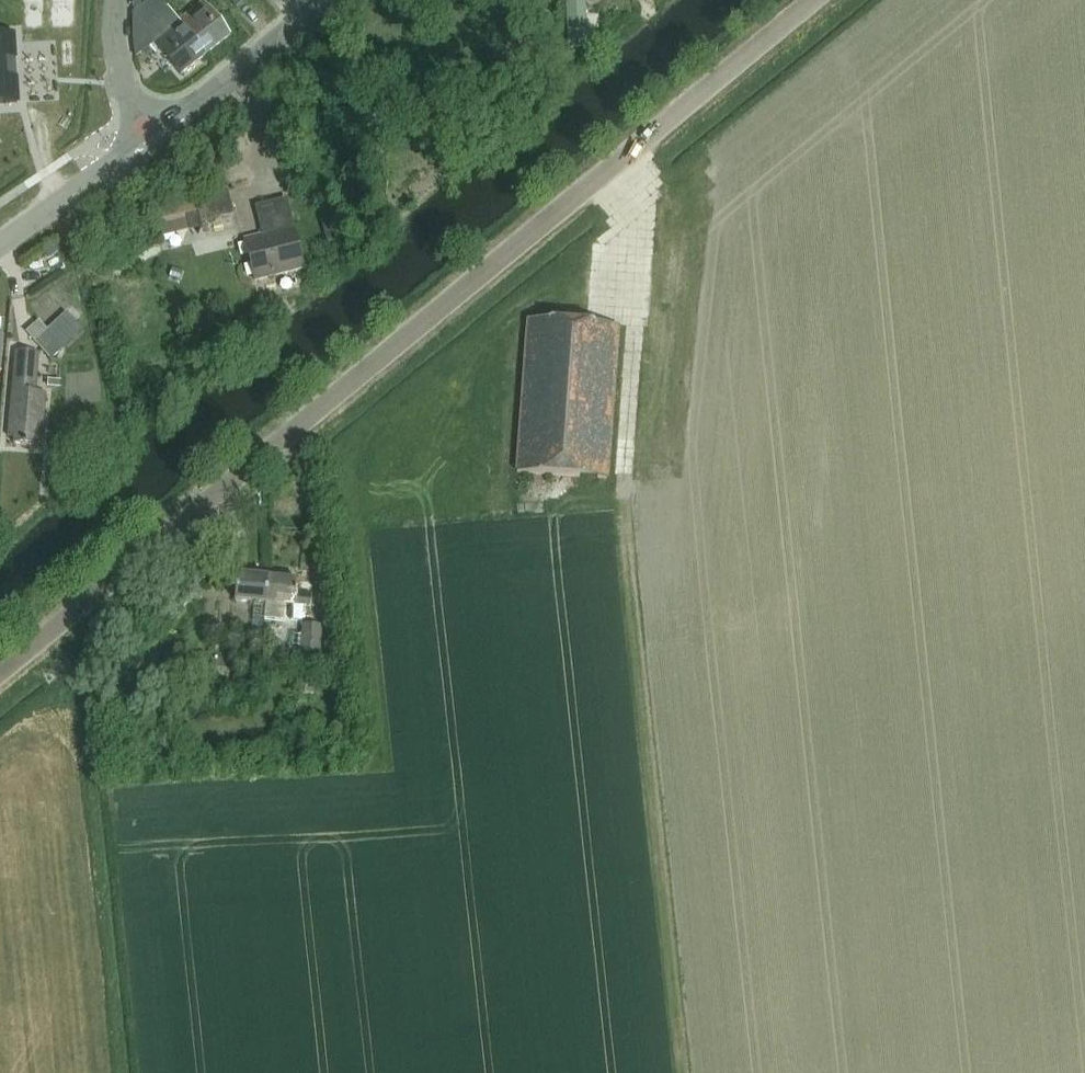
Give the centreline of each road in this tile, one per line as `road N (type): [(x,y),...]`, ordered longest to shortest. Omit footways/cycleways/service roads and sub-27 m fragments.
road 1 (tertiary): [(0,673),(817,0)]
road 2 (tertiary): [(150,135),(327,0)]
road 3 (tertiary): [(0,242),(150,135)]

